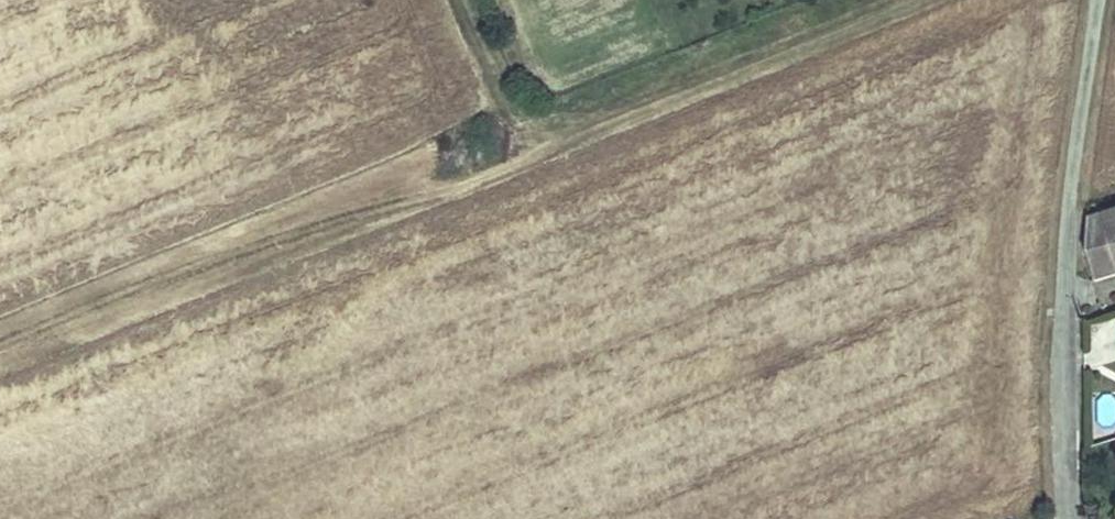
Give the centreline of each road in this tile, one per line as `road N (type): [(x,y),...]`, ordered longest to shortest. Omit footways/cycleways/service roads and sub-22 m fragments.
road 1 (residential): [(1069,518),(1057,380),(1096,0)]

